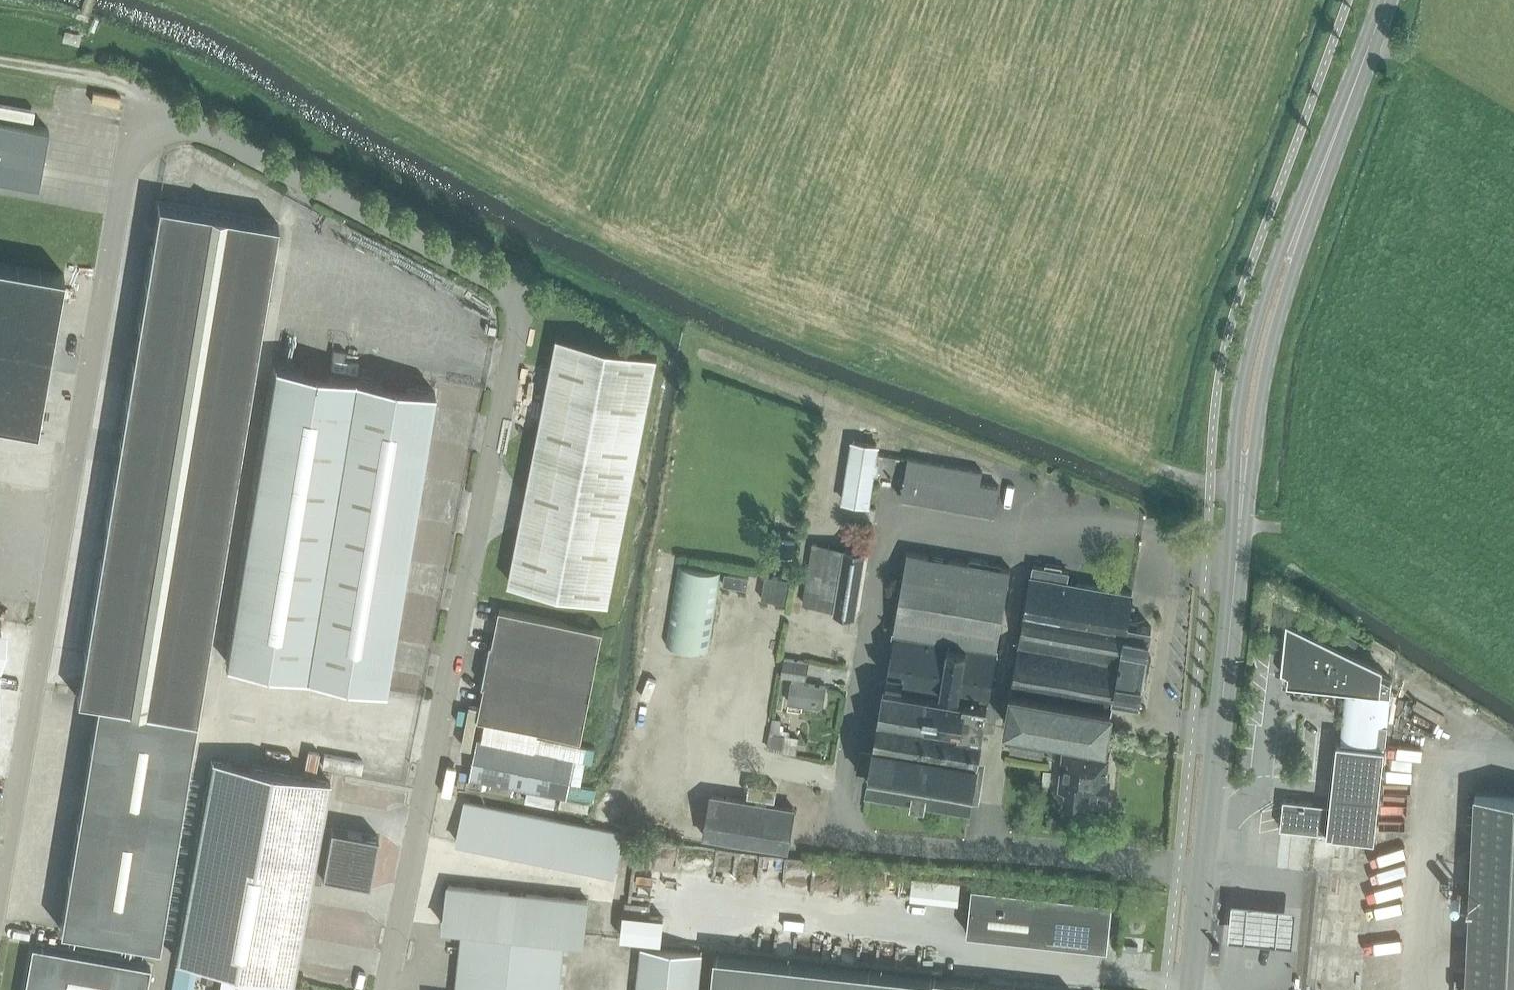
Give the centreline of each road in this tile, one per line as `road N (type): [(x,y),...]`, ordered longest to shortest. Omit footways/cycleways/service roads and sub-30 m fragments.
road 1 (unclassified): [(0,884),(122,182),(129,158),(155,131),(193,128),(487,279),(513,303),(512,345),(385,989)]
road 2 (primary): [(1188,989),(1248,412),(1273,305),(1385,0)]

